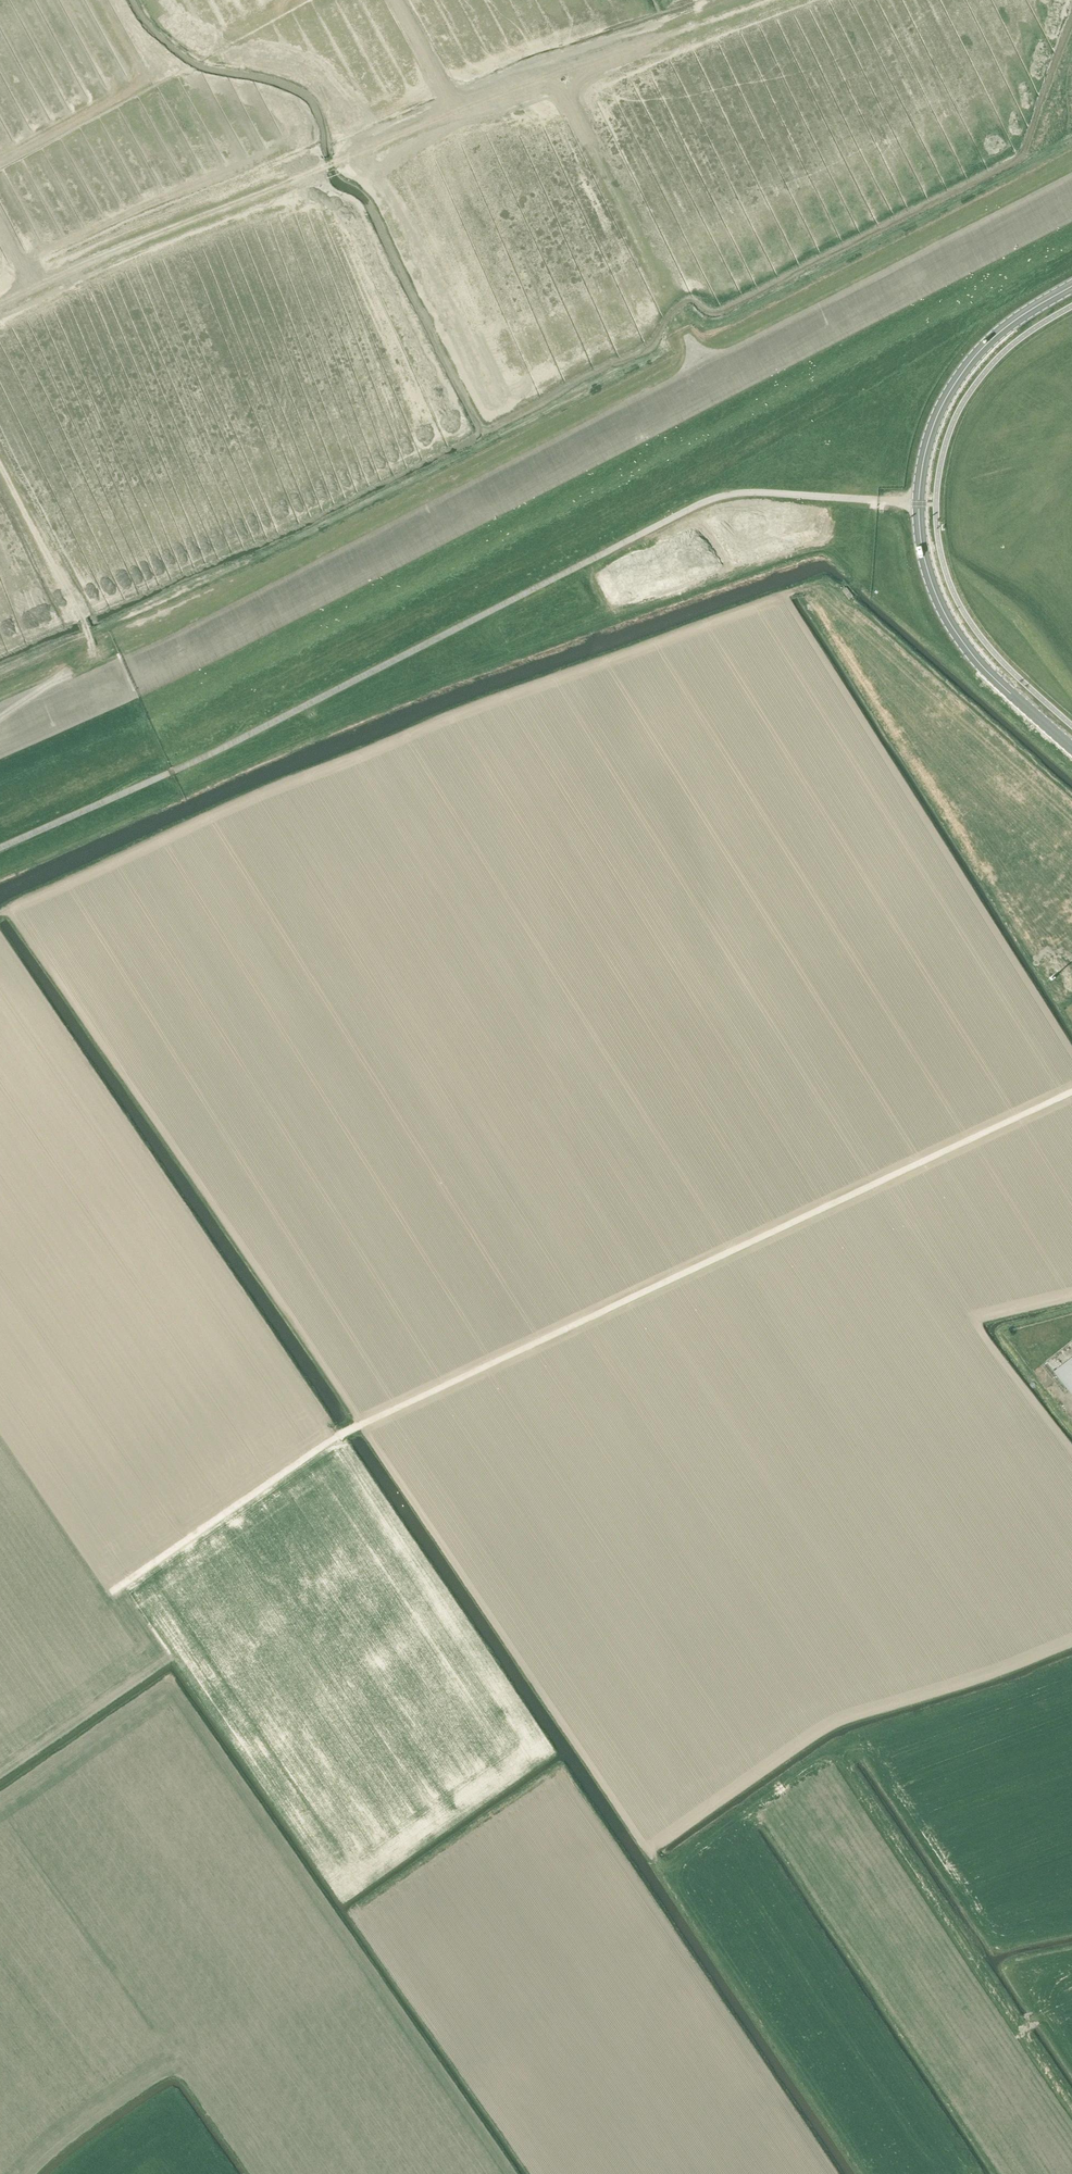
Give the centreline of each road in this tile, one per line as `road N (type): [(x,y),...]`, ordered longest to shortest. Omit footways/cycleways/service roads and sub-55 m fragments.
road 1 (primary): [(1071,748),(960,637),(929,575),(919,523),(929,437),(961,375),(997,333),(1071,286)]

